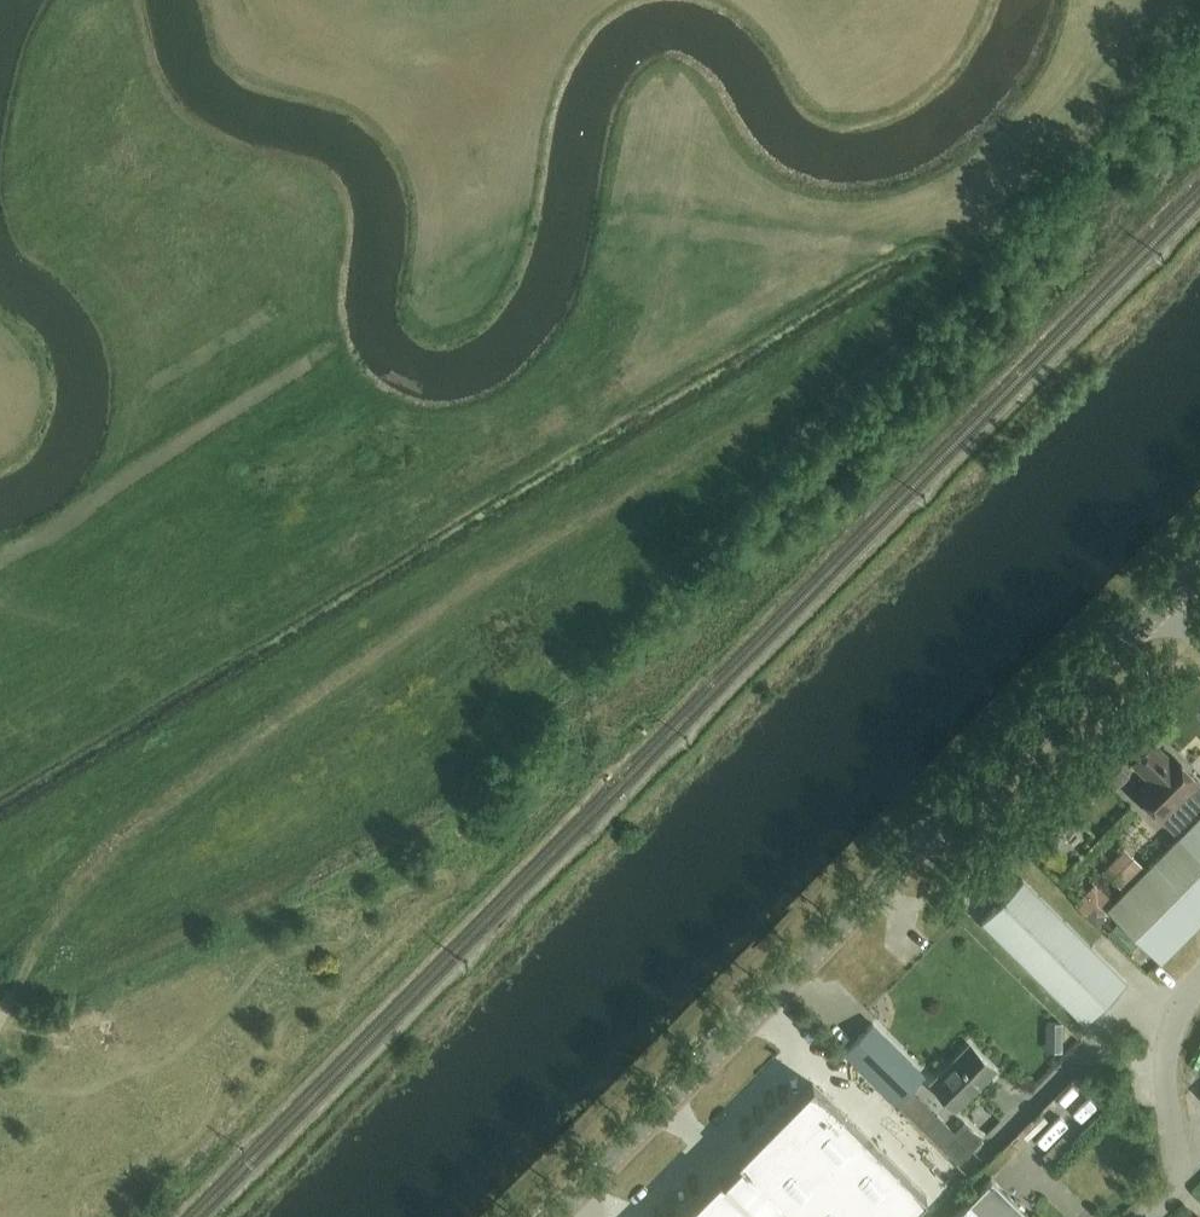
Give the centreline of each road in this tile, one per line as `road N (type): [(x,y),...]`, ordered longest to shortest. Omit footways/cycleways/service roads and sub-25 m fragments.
road 1 (tertiary): [(556,1216),(1178,597)]
road 2 (unclassified): [(1155,1216),(1189,1184),(1195,1157),(1189,1006),(1199,992)]

